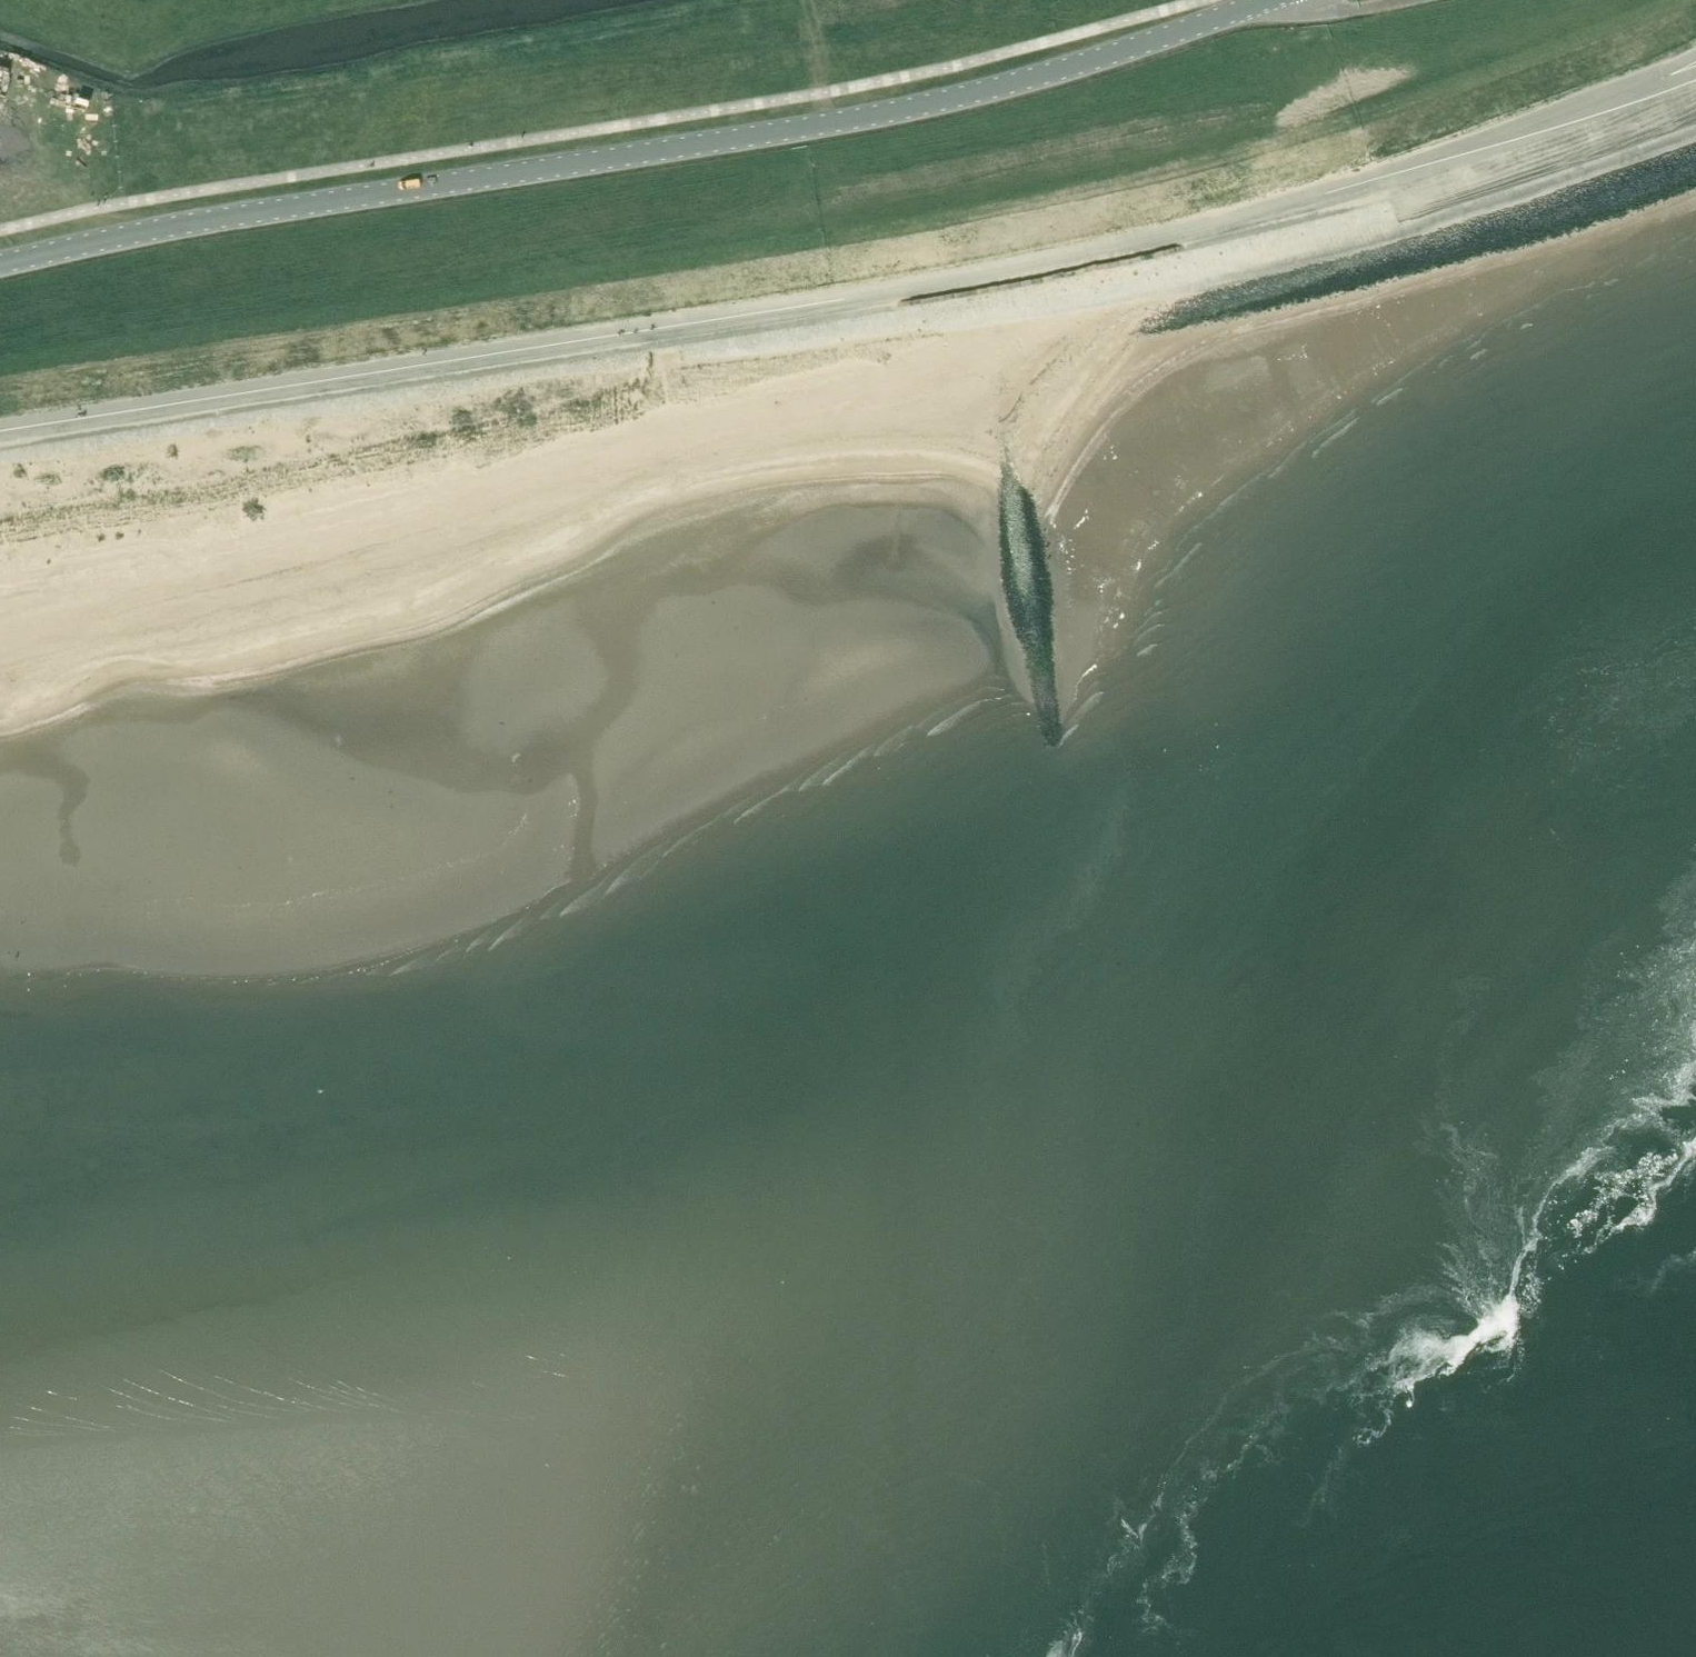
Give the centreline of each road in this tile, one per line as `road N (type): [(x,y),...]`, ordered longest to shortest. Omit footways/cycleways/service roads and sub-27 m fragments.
road 1 (tertiary): [(0,265),(142,233),(896,109),(1099,58),(1264,0)]

